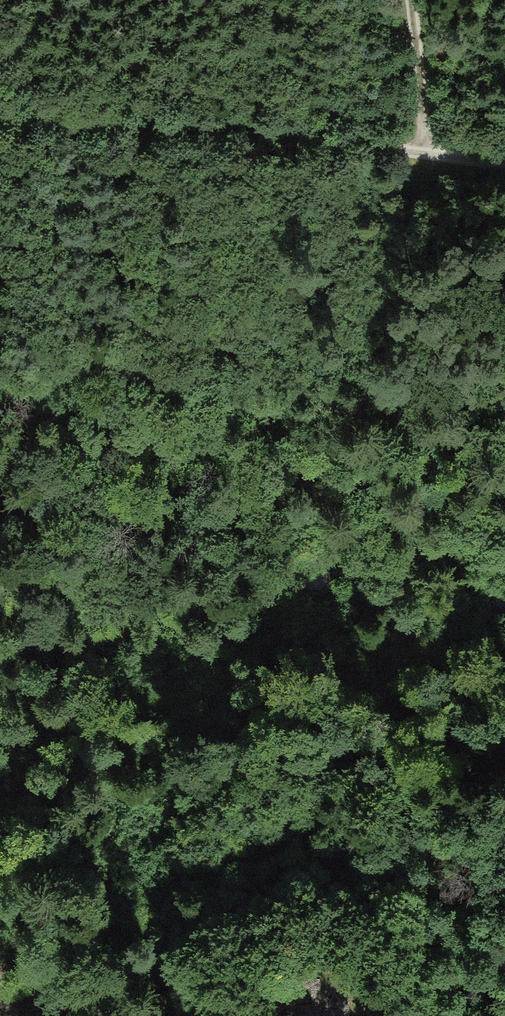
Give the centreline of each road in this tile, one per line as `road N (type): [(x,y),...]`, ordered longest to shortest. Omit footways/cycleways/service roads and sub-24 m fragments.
road 1 (track): [(0,737),(377,654),(504,652)]
road 2 (track): [(0,108),(504,158)]
road 3 (track): [(300,841),(166,896),(152,922),(150,949),(175,1015)]
road 4 (track): [(409,0),(427,151)]

